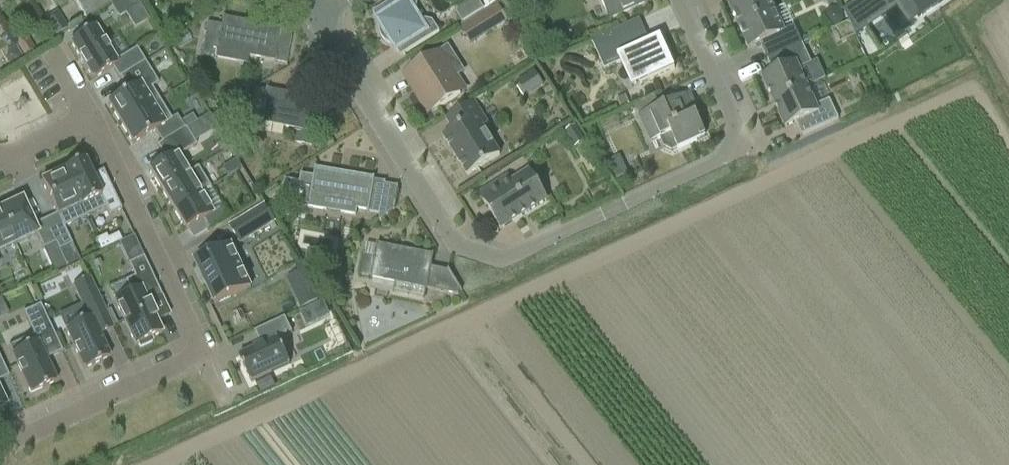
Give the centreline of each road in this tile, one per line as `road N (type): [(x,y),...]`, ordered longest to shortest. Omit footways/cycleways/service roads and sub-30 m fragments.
road 1 (residential): [(315,17),(448,243),(506,259),(732,159),(742,128),(680,0)]
road 2 (residential): [(200,346),(87,114)]
road 3 (residential): [(200,346),(0,429)]

